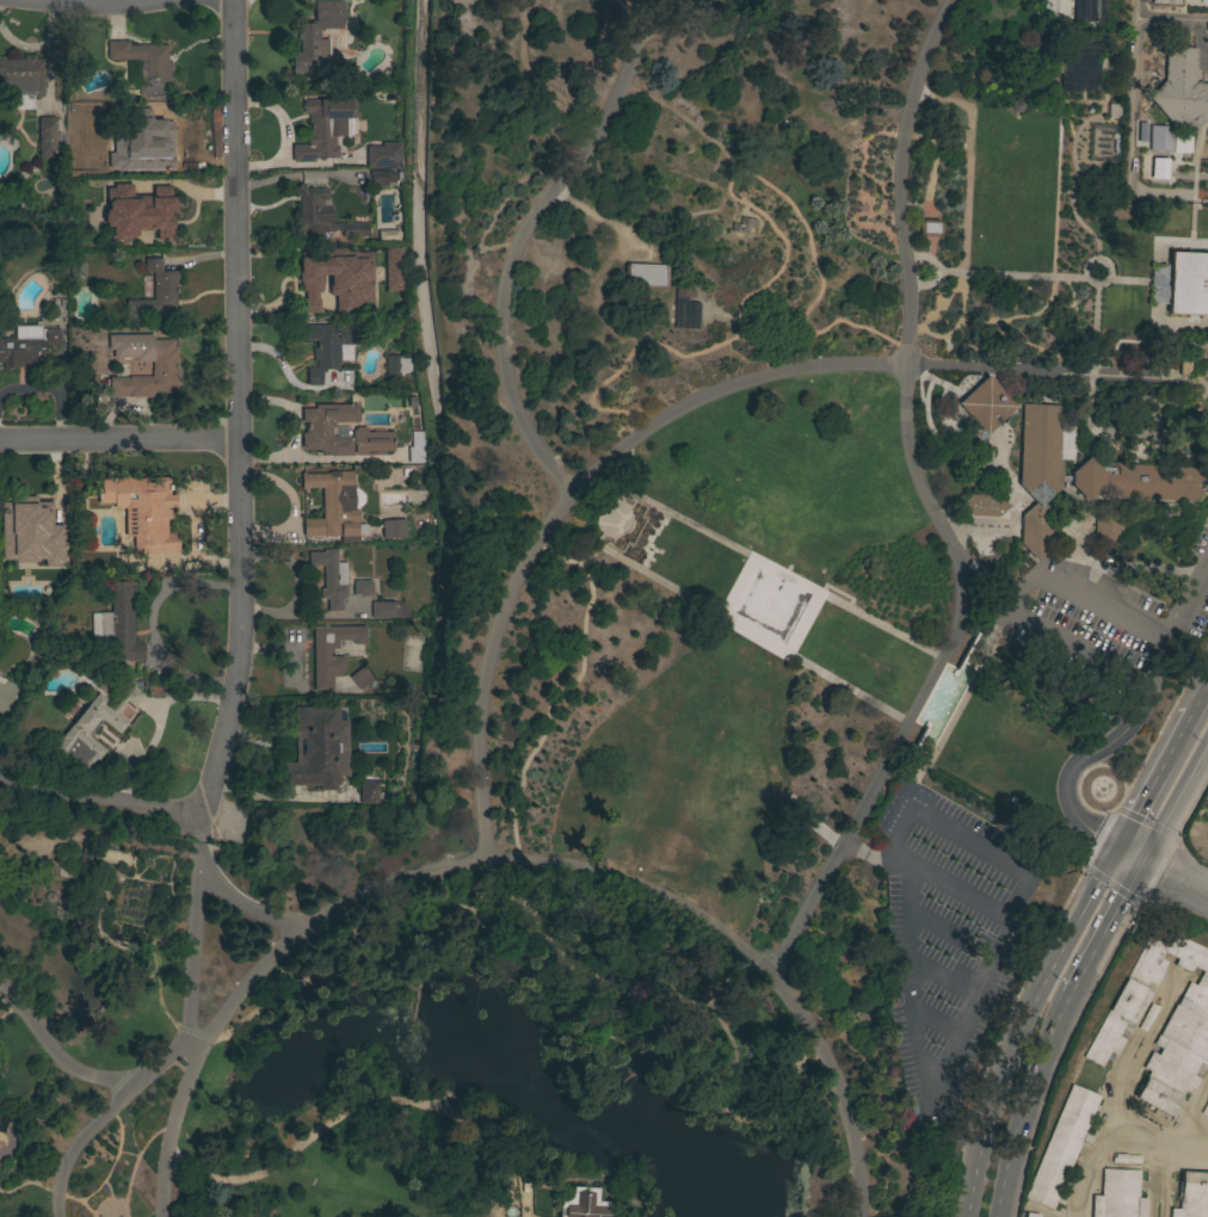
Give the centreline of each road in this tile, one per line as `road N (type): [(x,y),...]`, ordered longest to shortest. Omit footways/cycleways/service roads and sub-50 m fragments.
road 1 (residential): [(198,811),(236,673),(231,0)]
road 2 (secondary): [(1116,846),(993,1087),(969,1216)]
road 3 (residential): [(238,445),(0,440)]
road 4 (secondary): [(998,1216),(1021,1095),(1067,994)]
road 5 (secondary): [(1067,994),(1141,860)]
road 6 (secondary): [(1189,713),(1116,846)]
road 7 (secondary): [(1141,860),(1207,734)]

